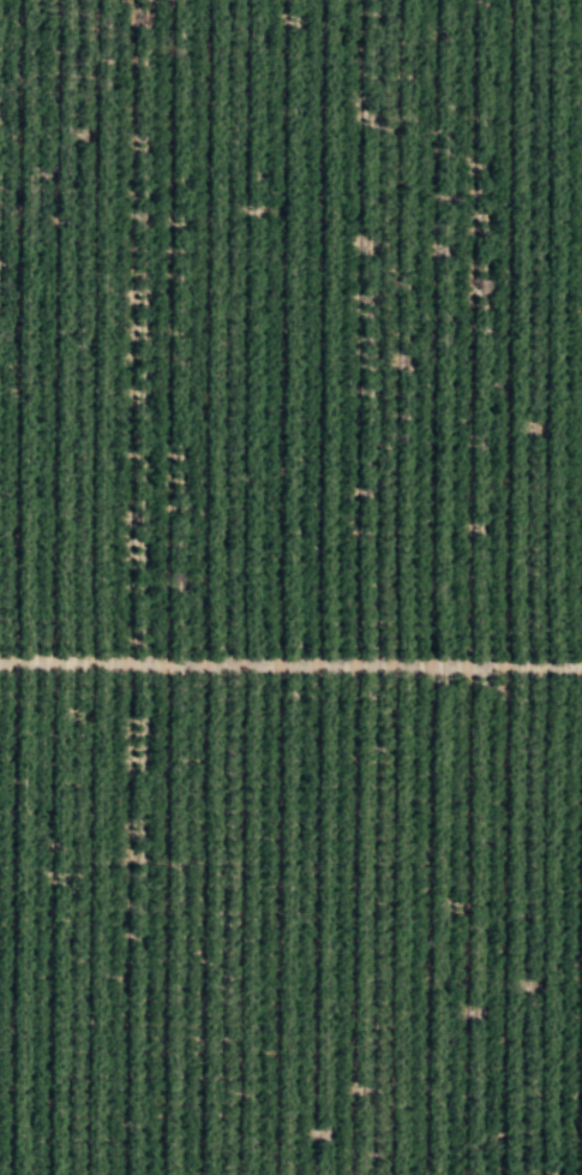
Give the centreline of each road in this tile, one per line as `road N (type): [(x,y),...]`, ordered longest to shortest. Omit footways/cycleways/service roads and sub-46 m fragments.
road 1 (track): [(0,660),(581,665)]

